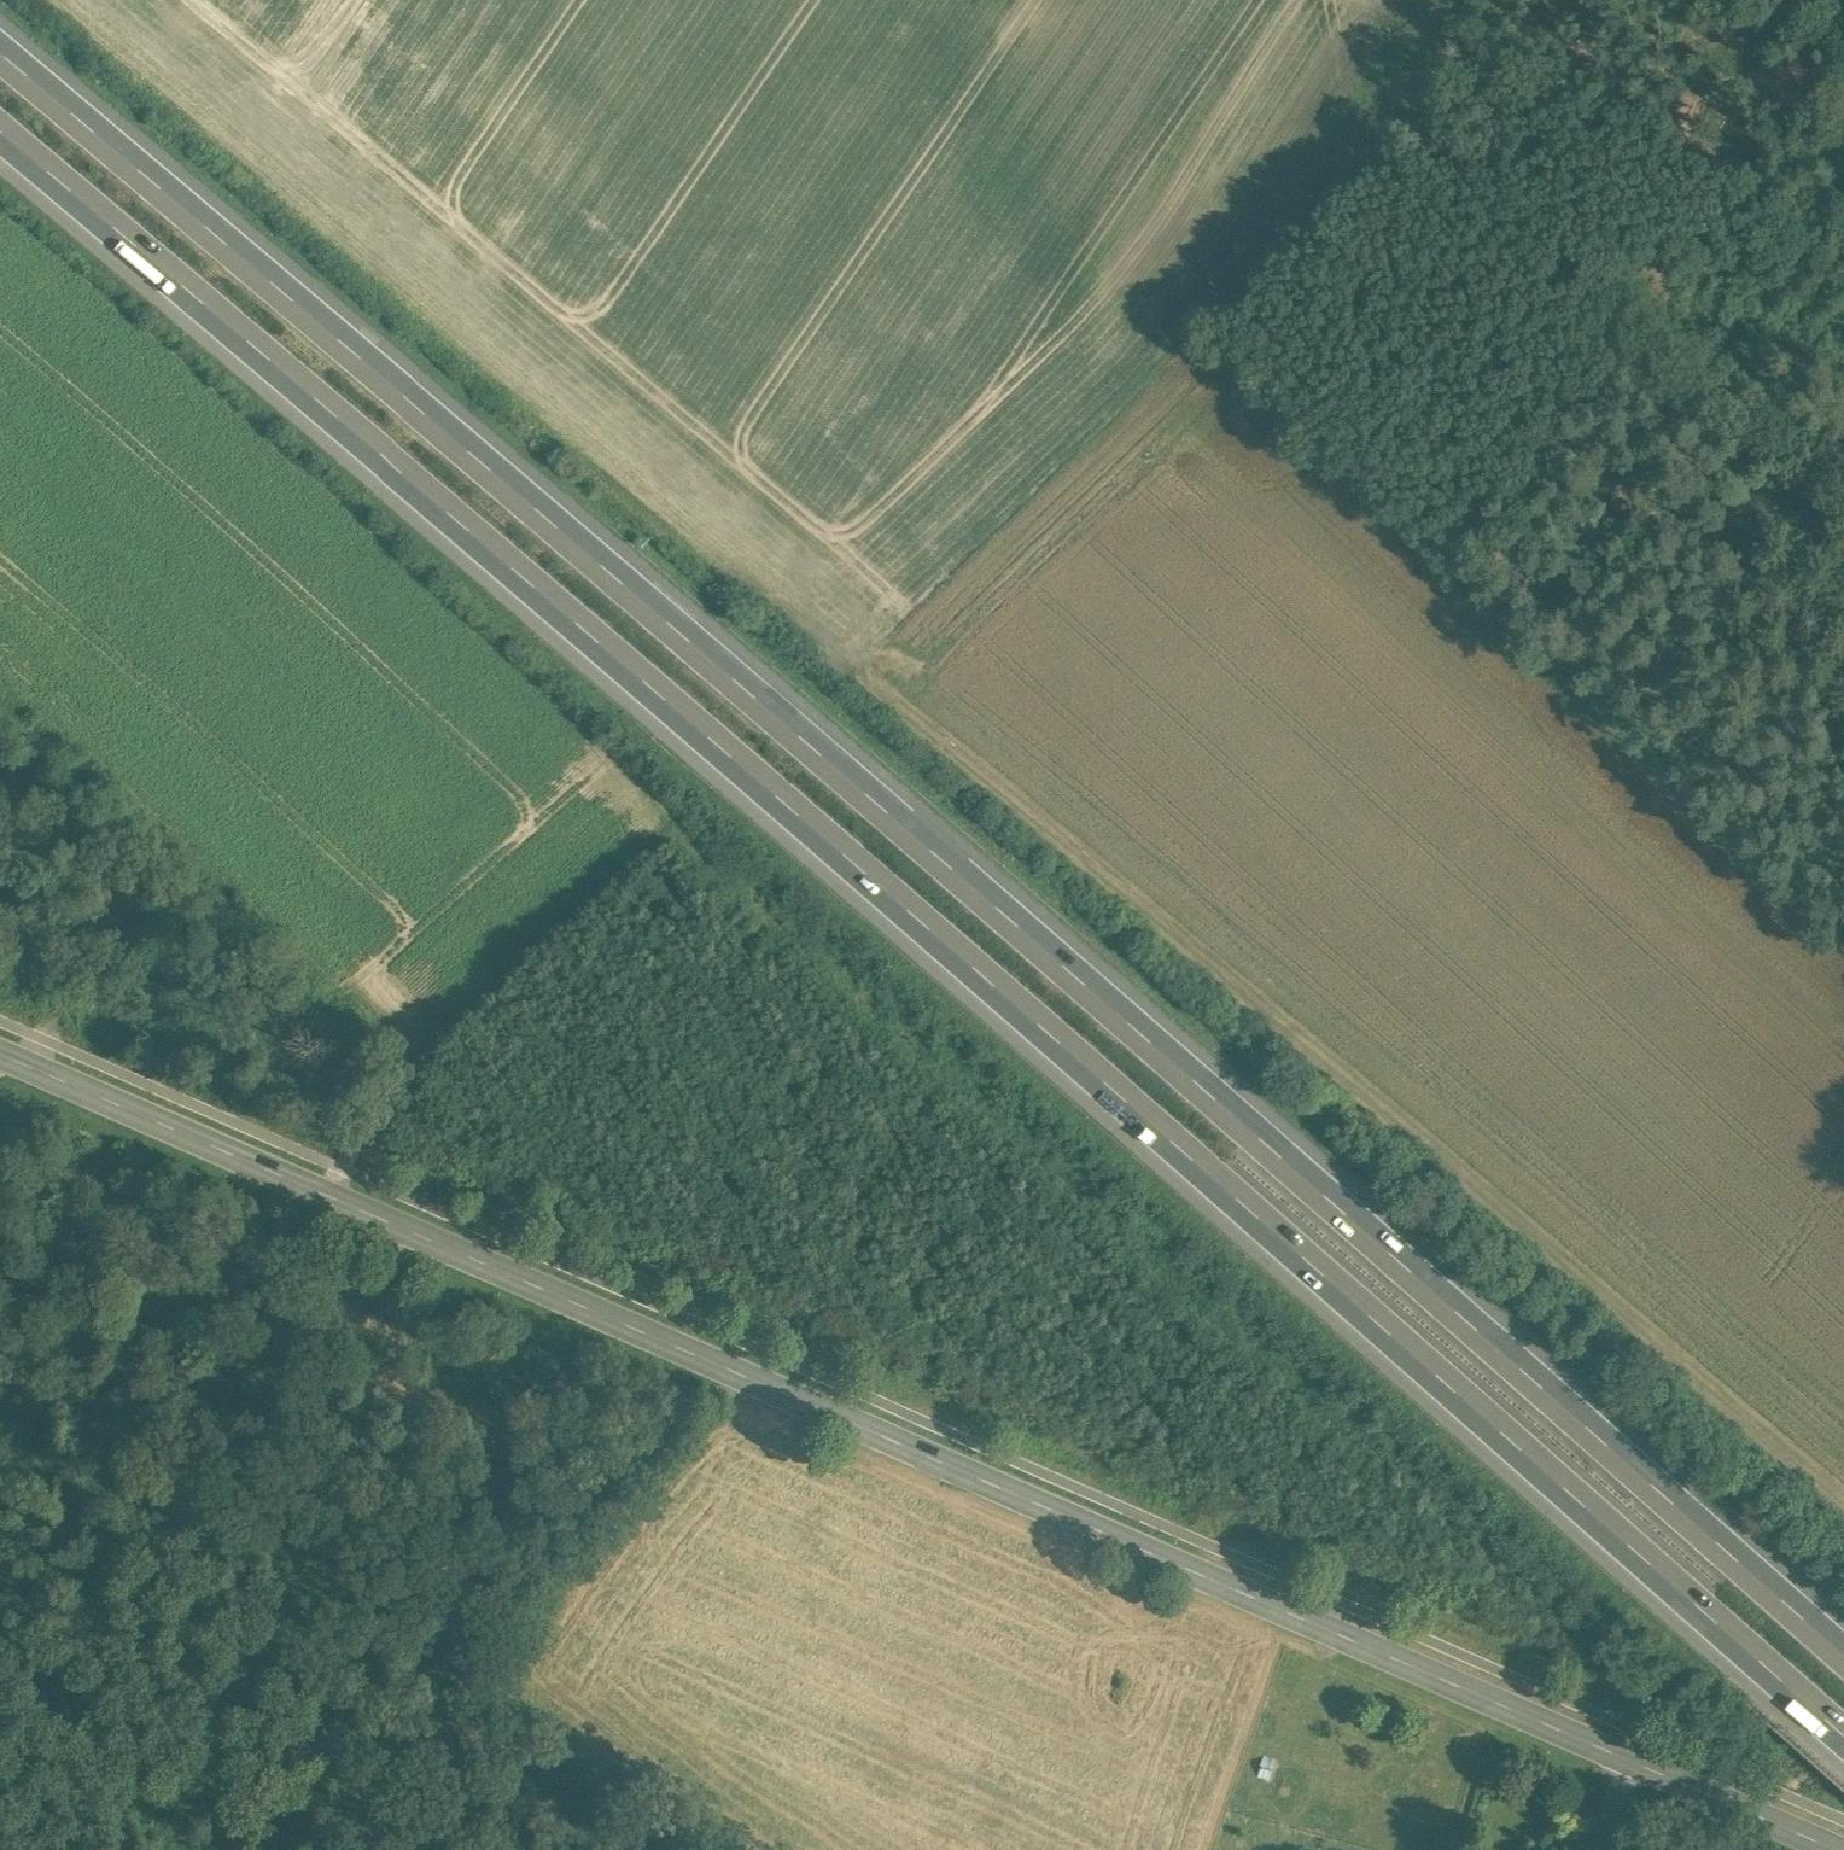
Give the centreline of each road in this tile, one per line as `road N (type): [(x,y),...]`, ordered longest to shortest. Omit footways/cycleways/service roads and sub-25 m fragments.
road 1 (motorway): [(0,123),(1397,1321),(1843,1726)]
road 2 (motorway): [(1843,1639),(813,726),(0,42)]
road 3 (secondary): [(1839,1849),(0,1053)]
road 4 (track): [(1843,1502),(1266,1006),(844,662)]

